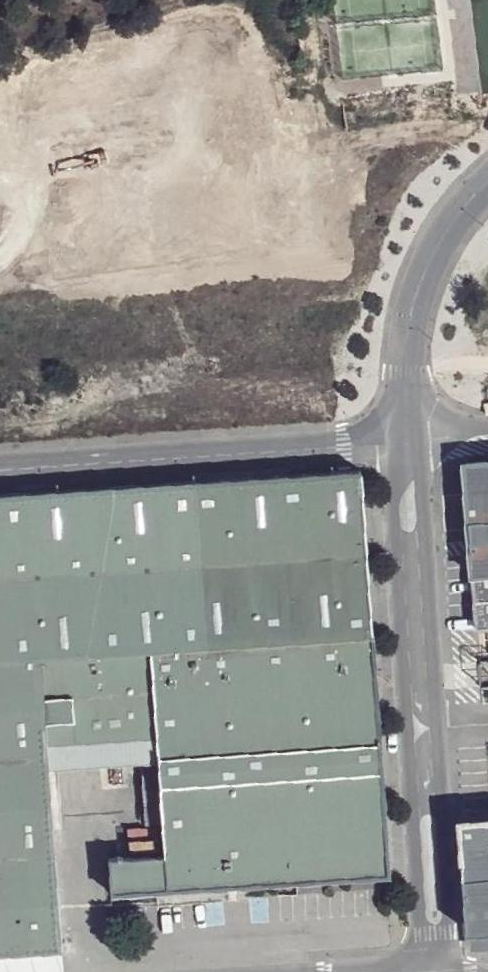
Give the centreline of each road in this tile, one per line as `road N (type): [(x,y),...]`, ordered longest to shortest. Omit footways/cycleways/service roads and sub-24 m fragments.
road 1 (unclassified): [(409,445),(440,965)]
road 2 (unclassified): [(409,445),(0,472)]
road 3 (unclassified): [(487,178),(447,221),(423,268),(408,366),(409,445)]

